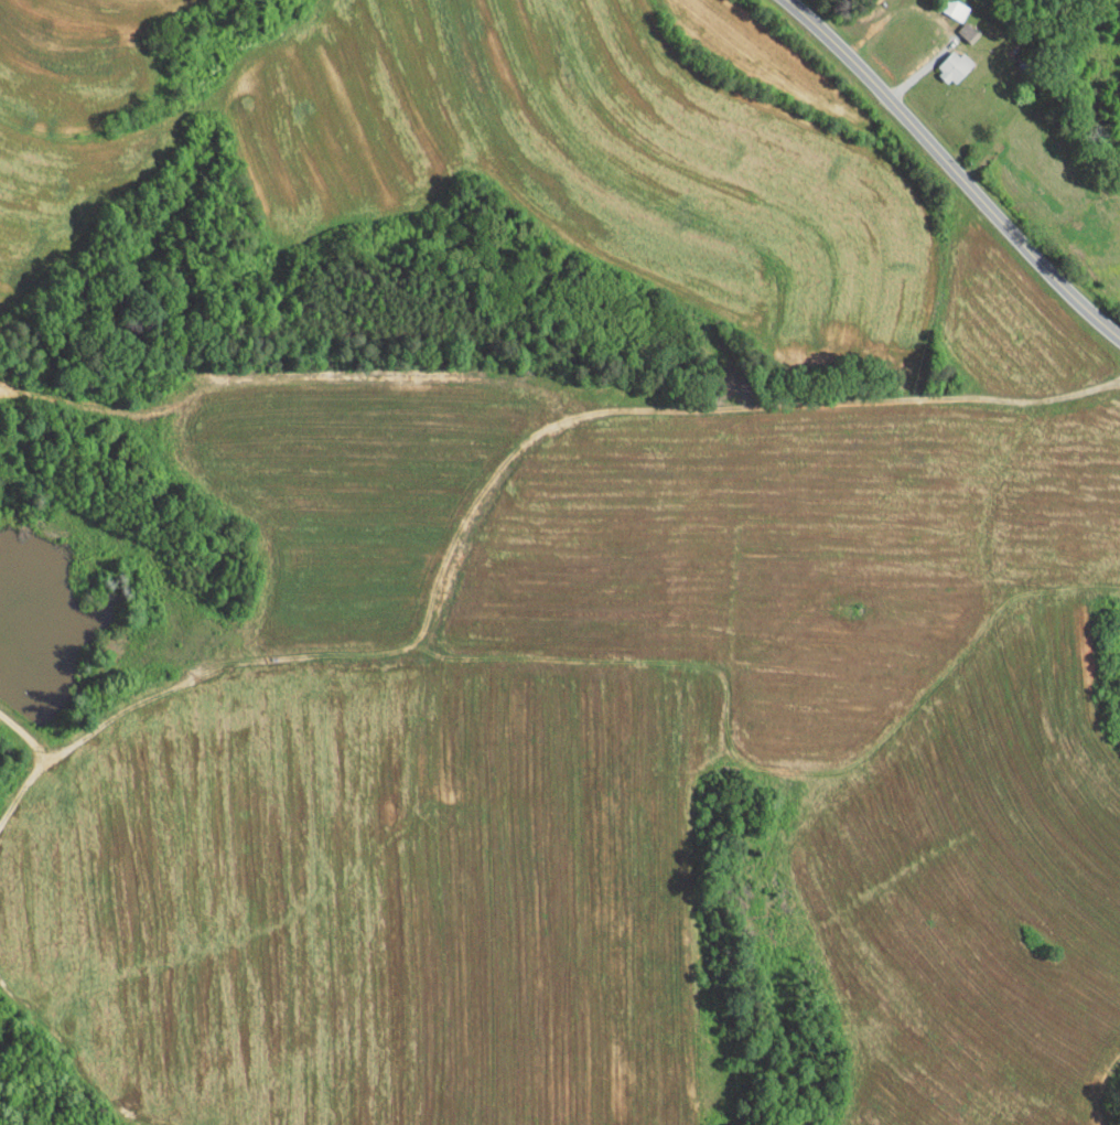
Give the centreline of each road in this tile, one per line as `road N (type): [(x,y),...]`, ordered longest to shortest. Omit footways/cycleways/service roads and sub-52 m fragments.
road 1 (residential): [(785,0),(1119,338)]

